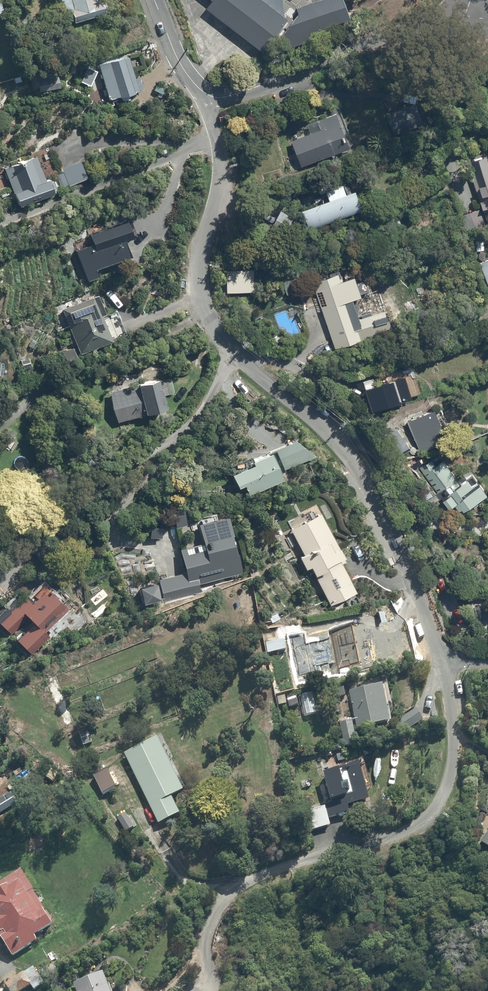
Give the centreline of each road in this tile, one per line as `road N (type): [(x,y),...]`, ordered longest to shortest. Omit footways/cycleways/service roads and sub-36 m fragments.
road 1 (residential): [(201,91),(222,179),(201,259),(208,313),(235,353),(347,456),(406,562),(444,662)]
road 2 (residential): [(444,662),(454,736),(441,800),(411,828),(232,890),(205,943),(205,990)]
road 3 (residential): [(201,91),(234,96),(414,30),(463,24)]

